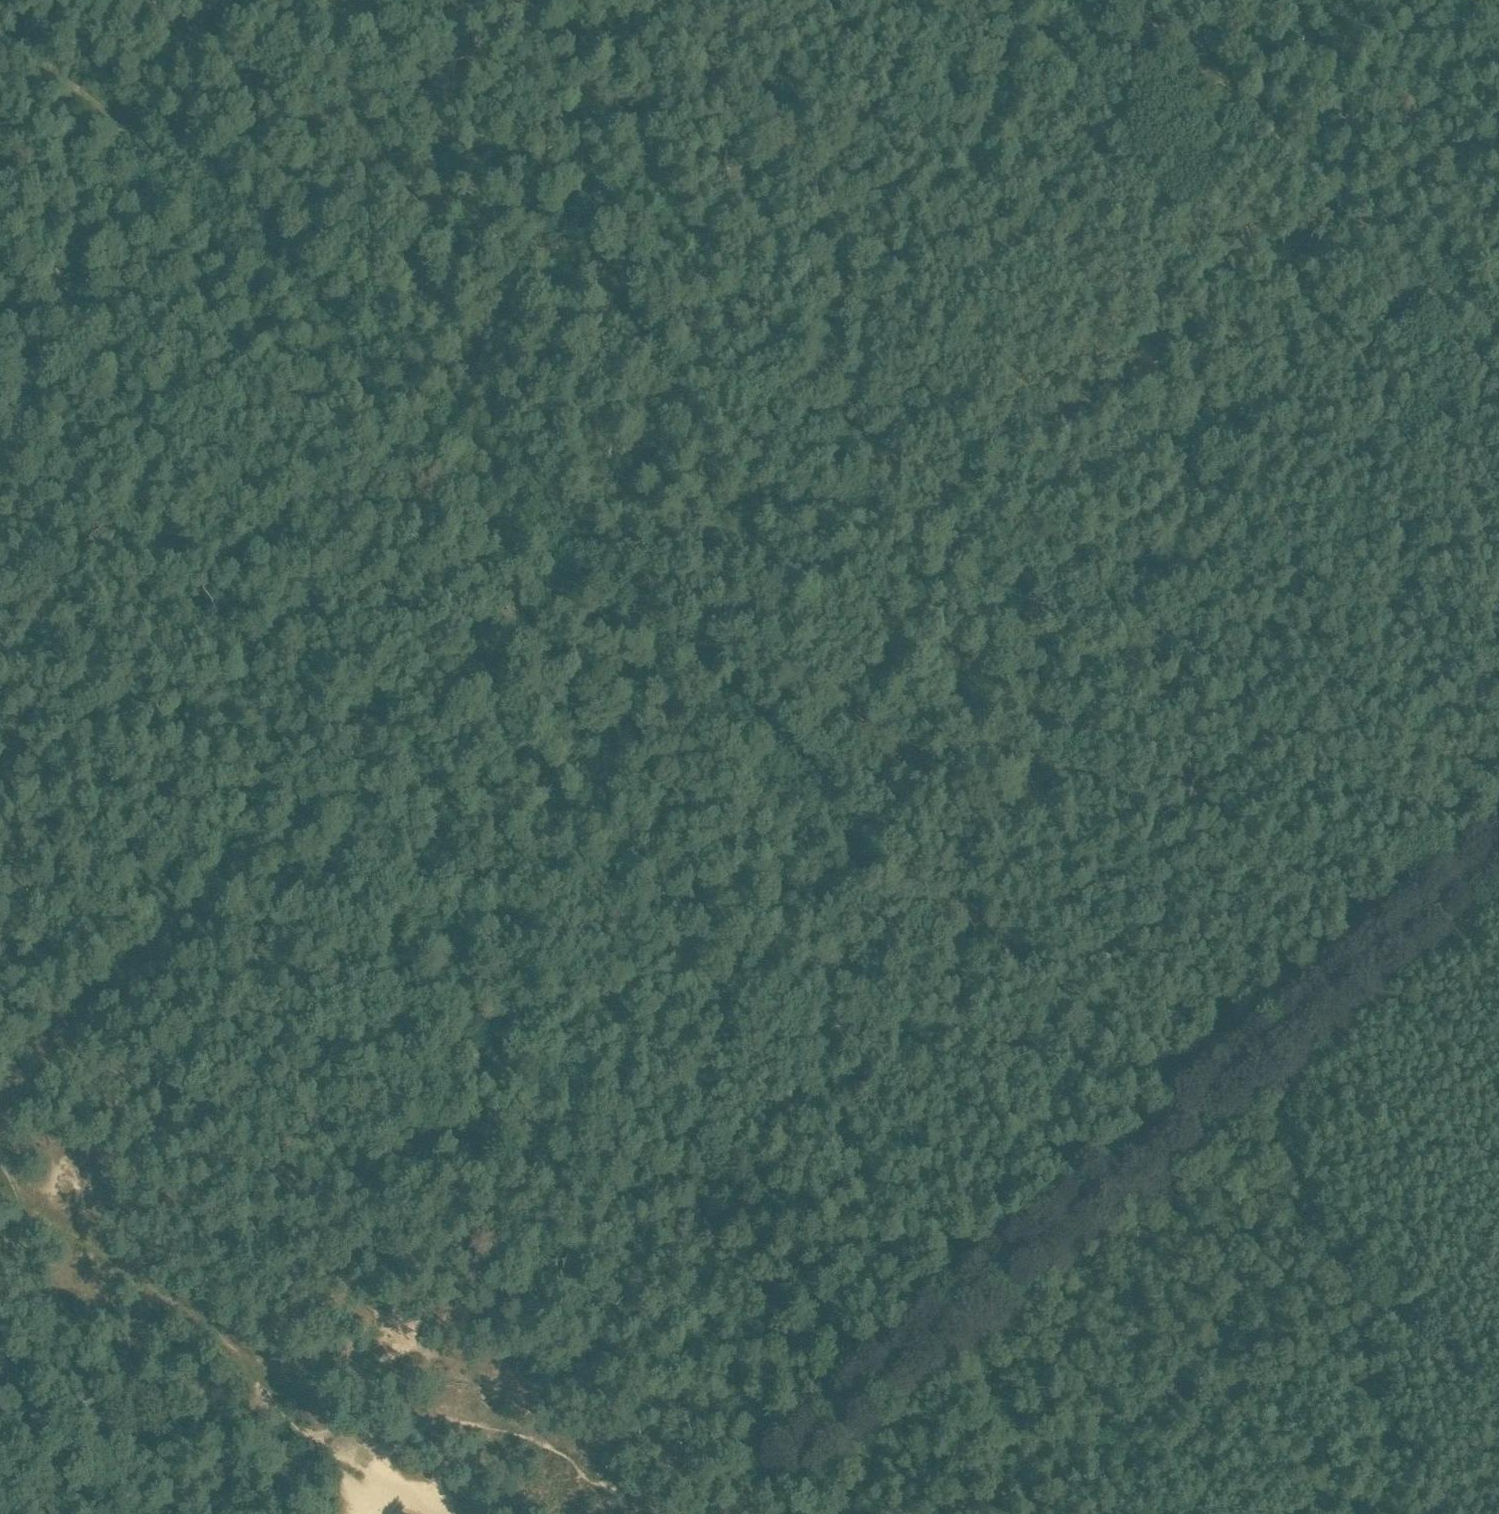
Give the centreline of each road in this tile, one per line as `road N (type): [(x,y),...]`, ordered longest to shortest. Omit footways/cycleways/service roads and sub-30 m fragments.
road 1 (track): [(1498,311),(1168,0)]
road 2 (track): [(1184,1102),(1217,1144),(1498,1397)]

